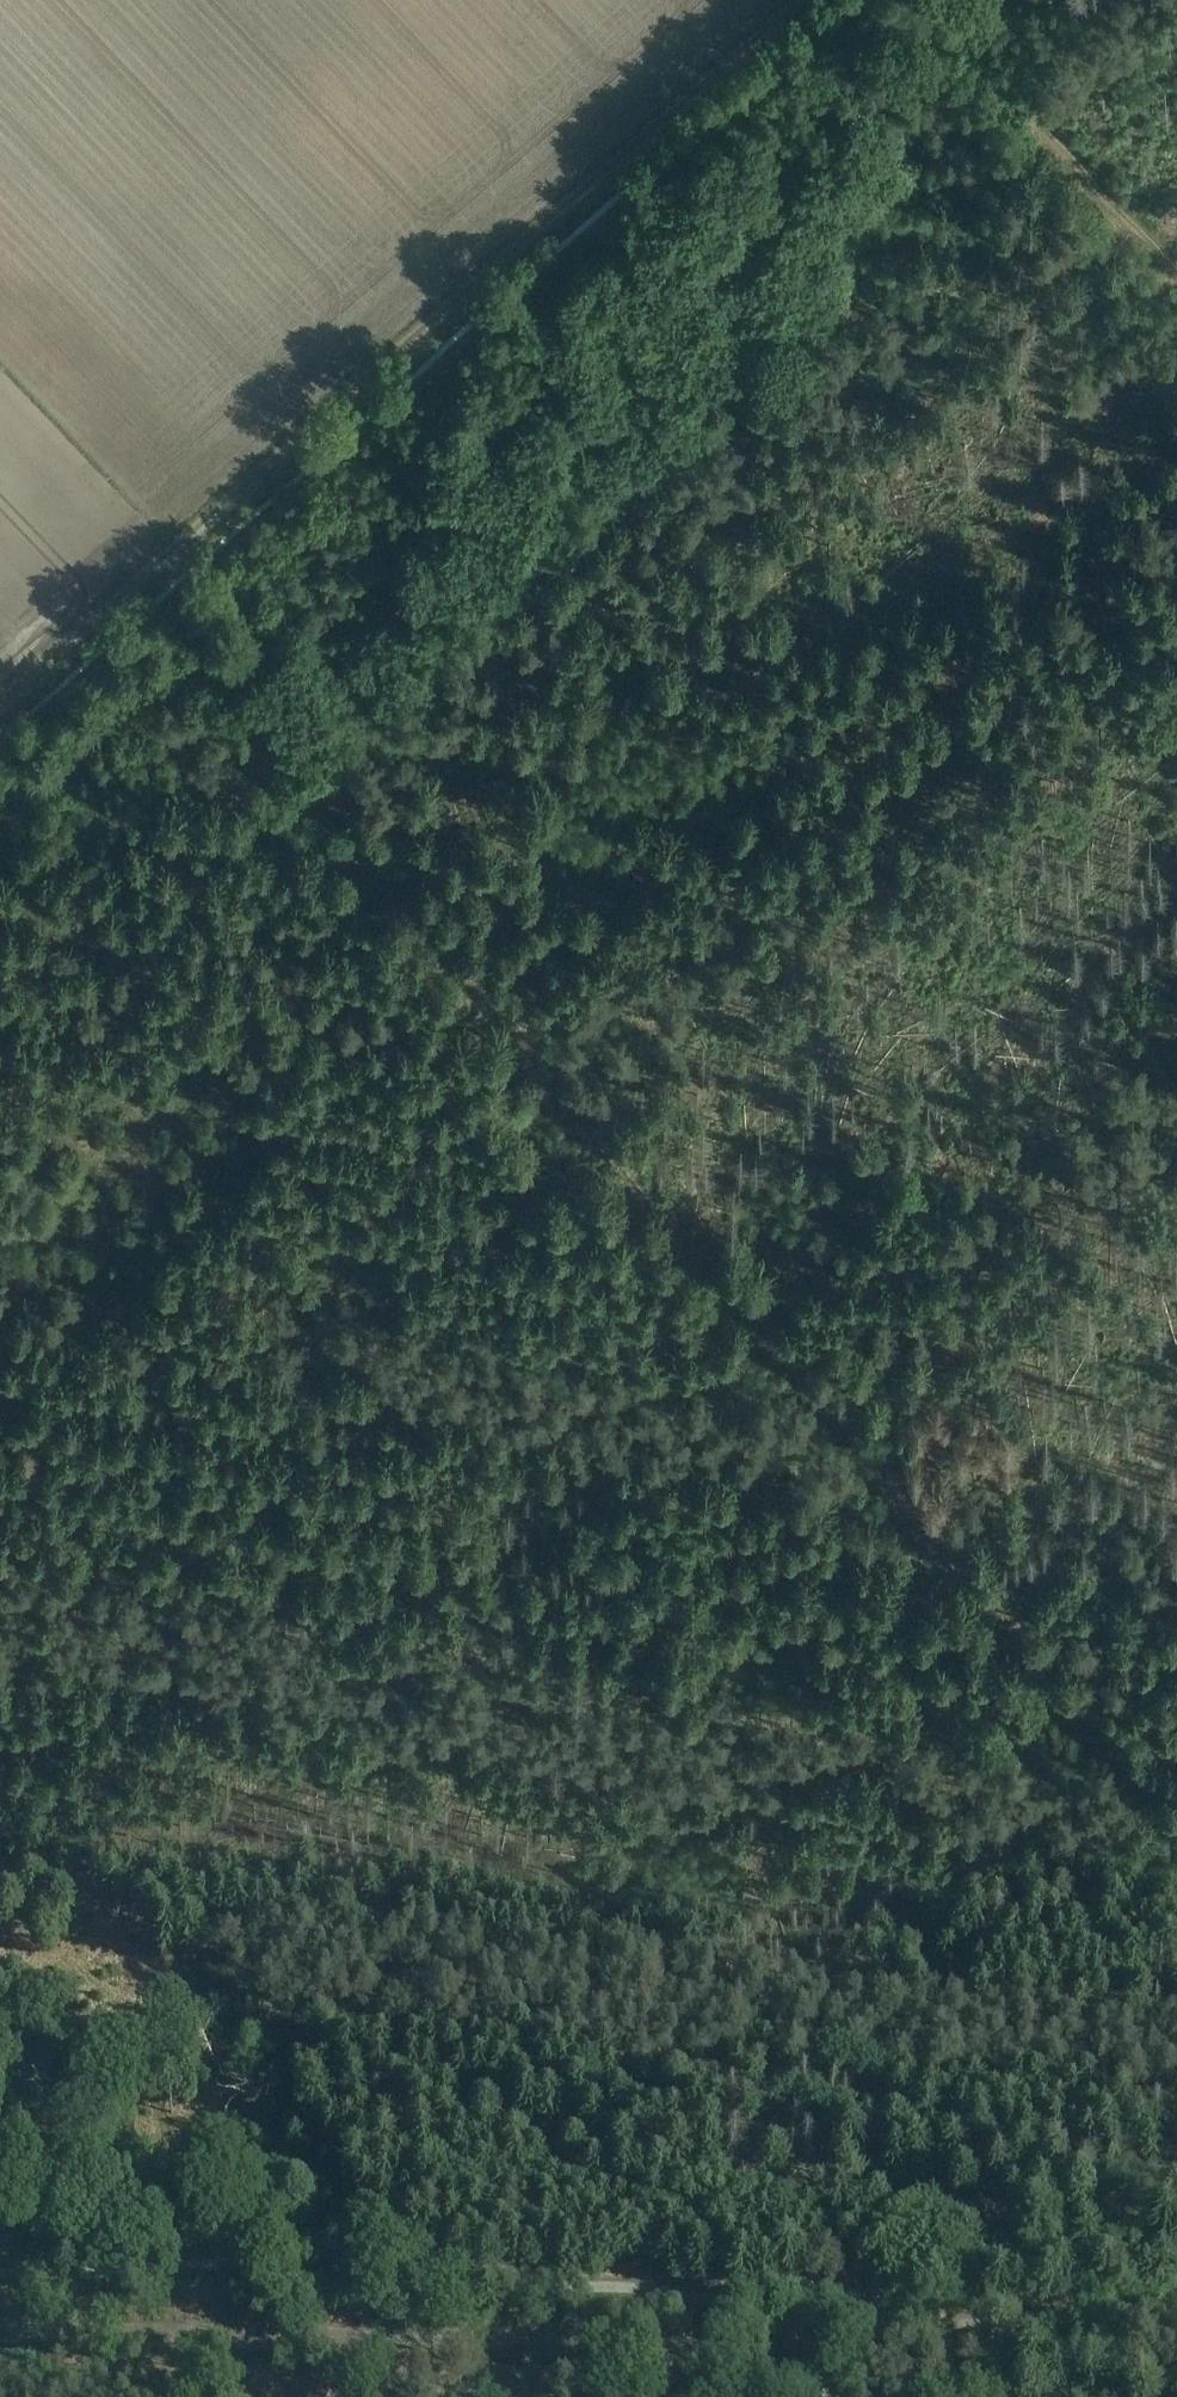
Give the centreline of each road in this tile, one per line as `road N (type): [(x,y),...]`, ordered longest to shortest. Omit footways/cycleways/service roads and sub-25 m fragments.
road 1 (track): [(0,2334),(671,2352),(1176,2307)]
road 2 (track): [(802,0),(0,706)]

